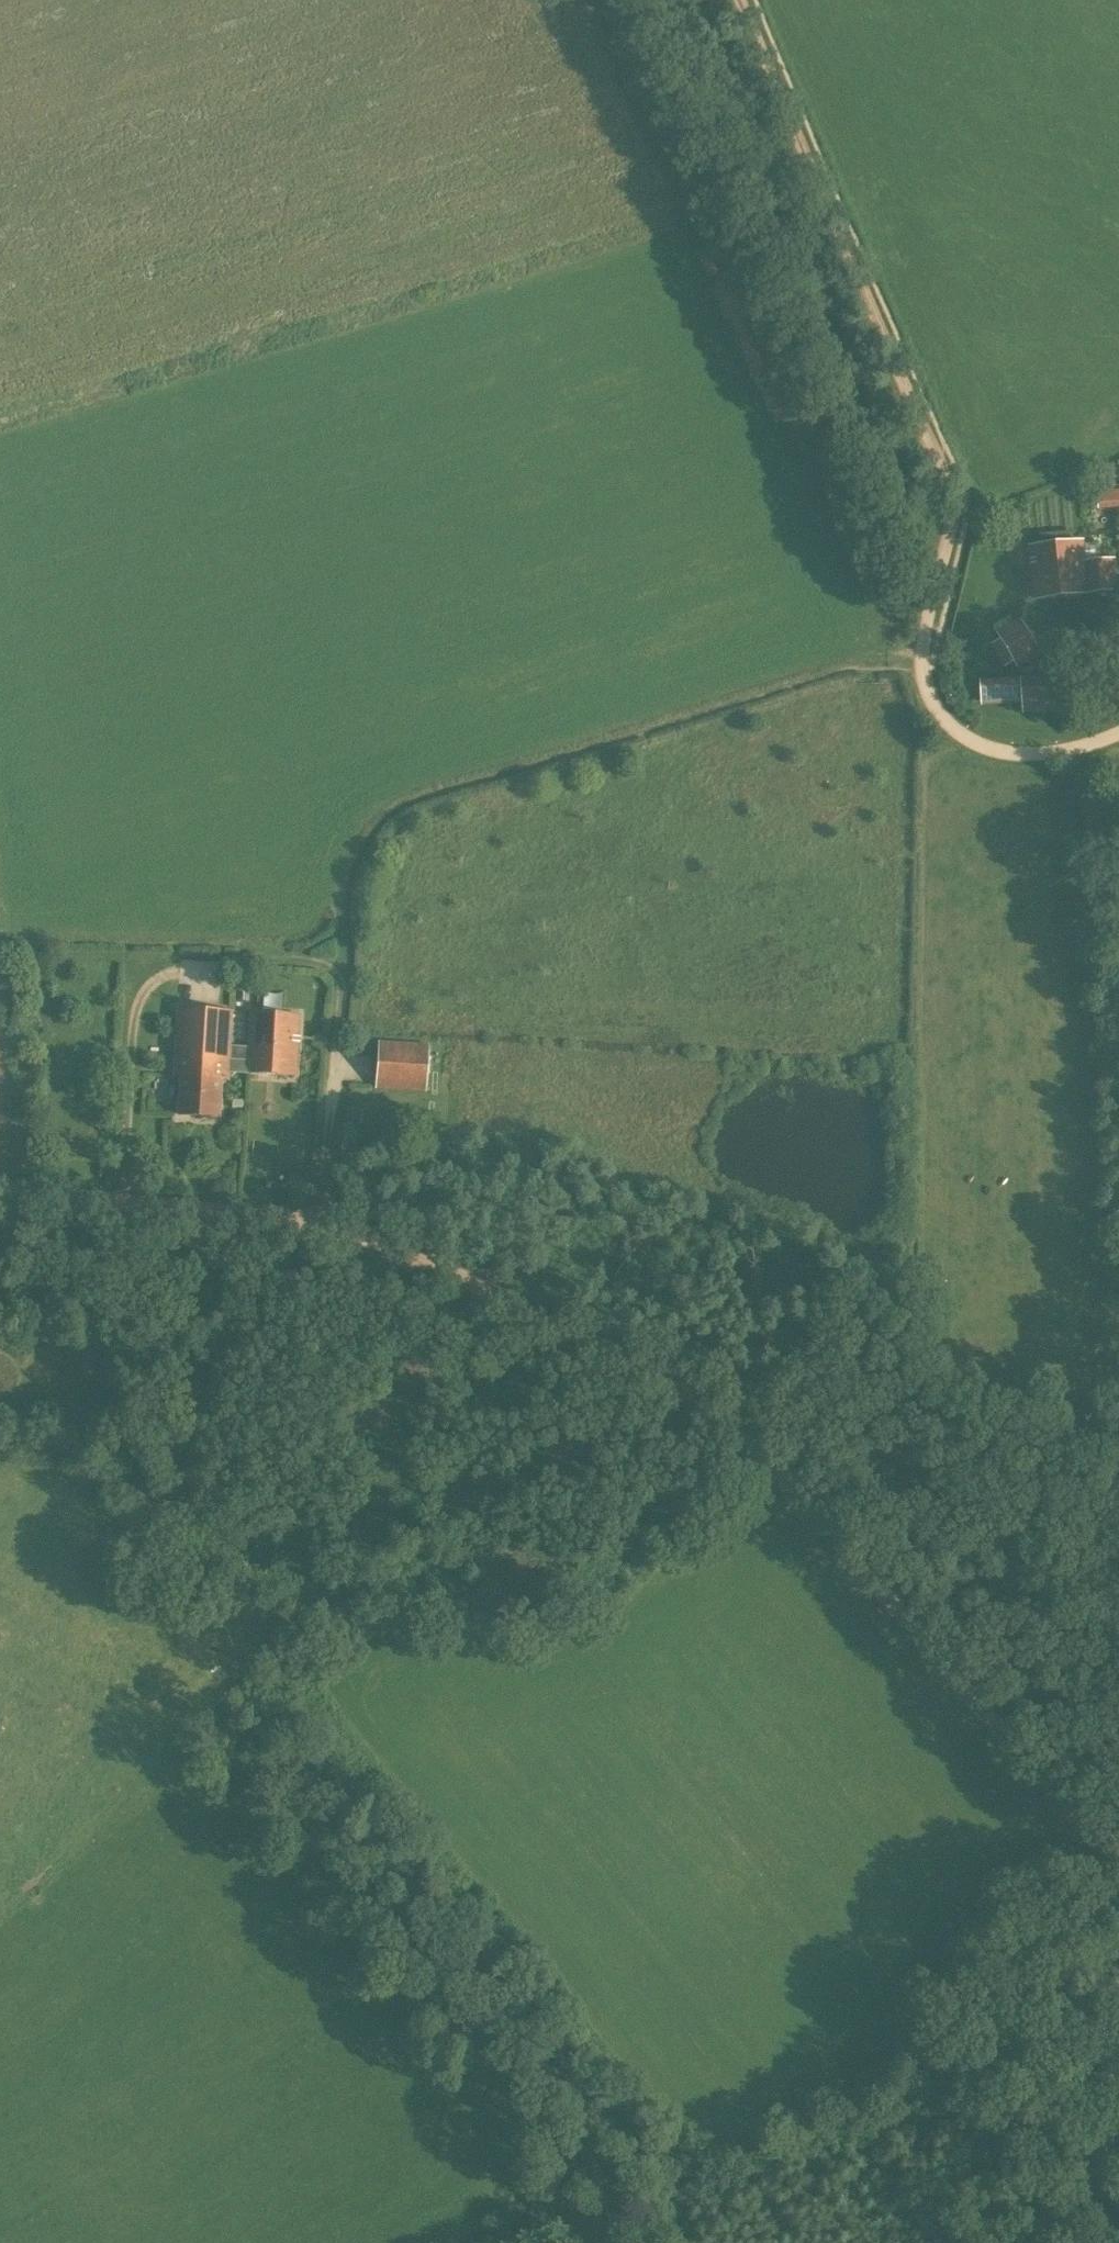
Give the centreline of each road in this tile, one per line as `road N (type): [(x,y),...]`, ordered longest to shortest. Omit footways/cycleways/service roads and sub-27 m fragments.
road 1 (track): [(590,2205),(568,2150),(440,1971),(278,1716),(361,1635),(319,1223)]
road 2 (track): [(319,1223),(439,1266),(718,1409),(1118,1847)]
road 3 (track): [(922,662),(950,527),(943,469),(739,0)]
road 4 (track): [(336,973),(314,961),(261,958),(182,962),(142,992),(123,1202)]
road 5 (track): [(0,1190),(319,1223)]
road 6 (track): [(319,1223),(342,987),(336,973)]
road 7 (track): [(1118,732),(1002,752),(938,715),(922,662)]

